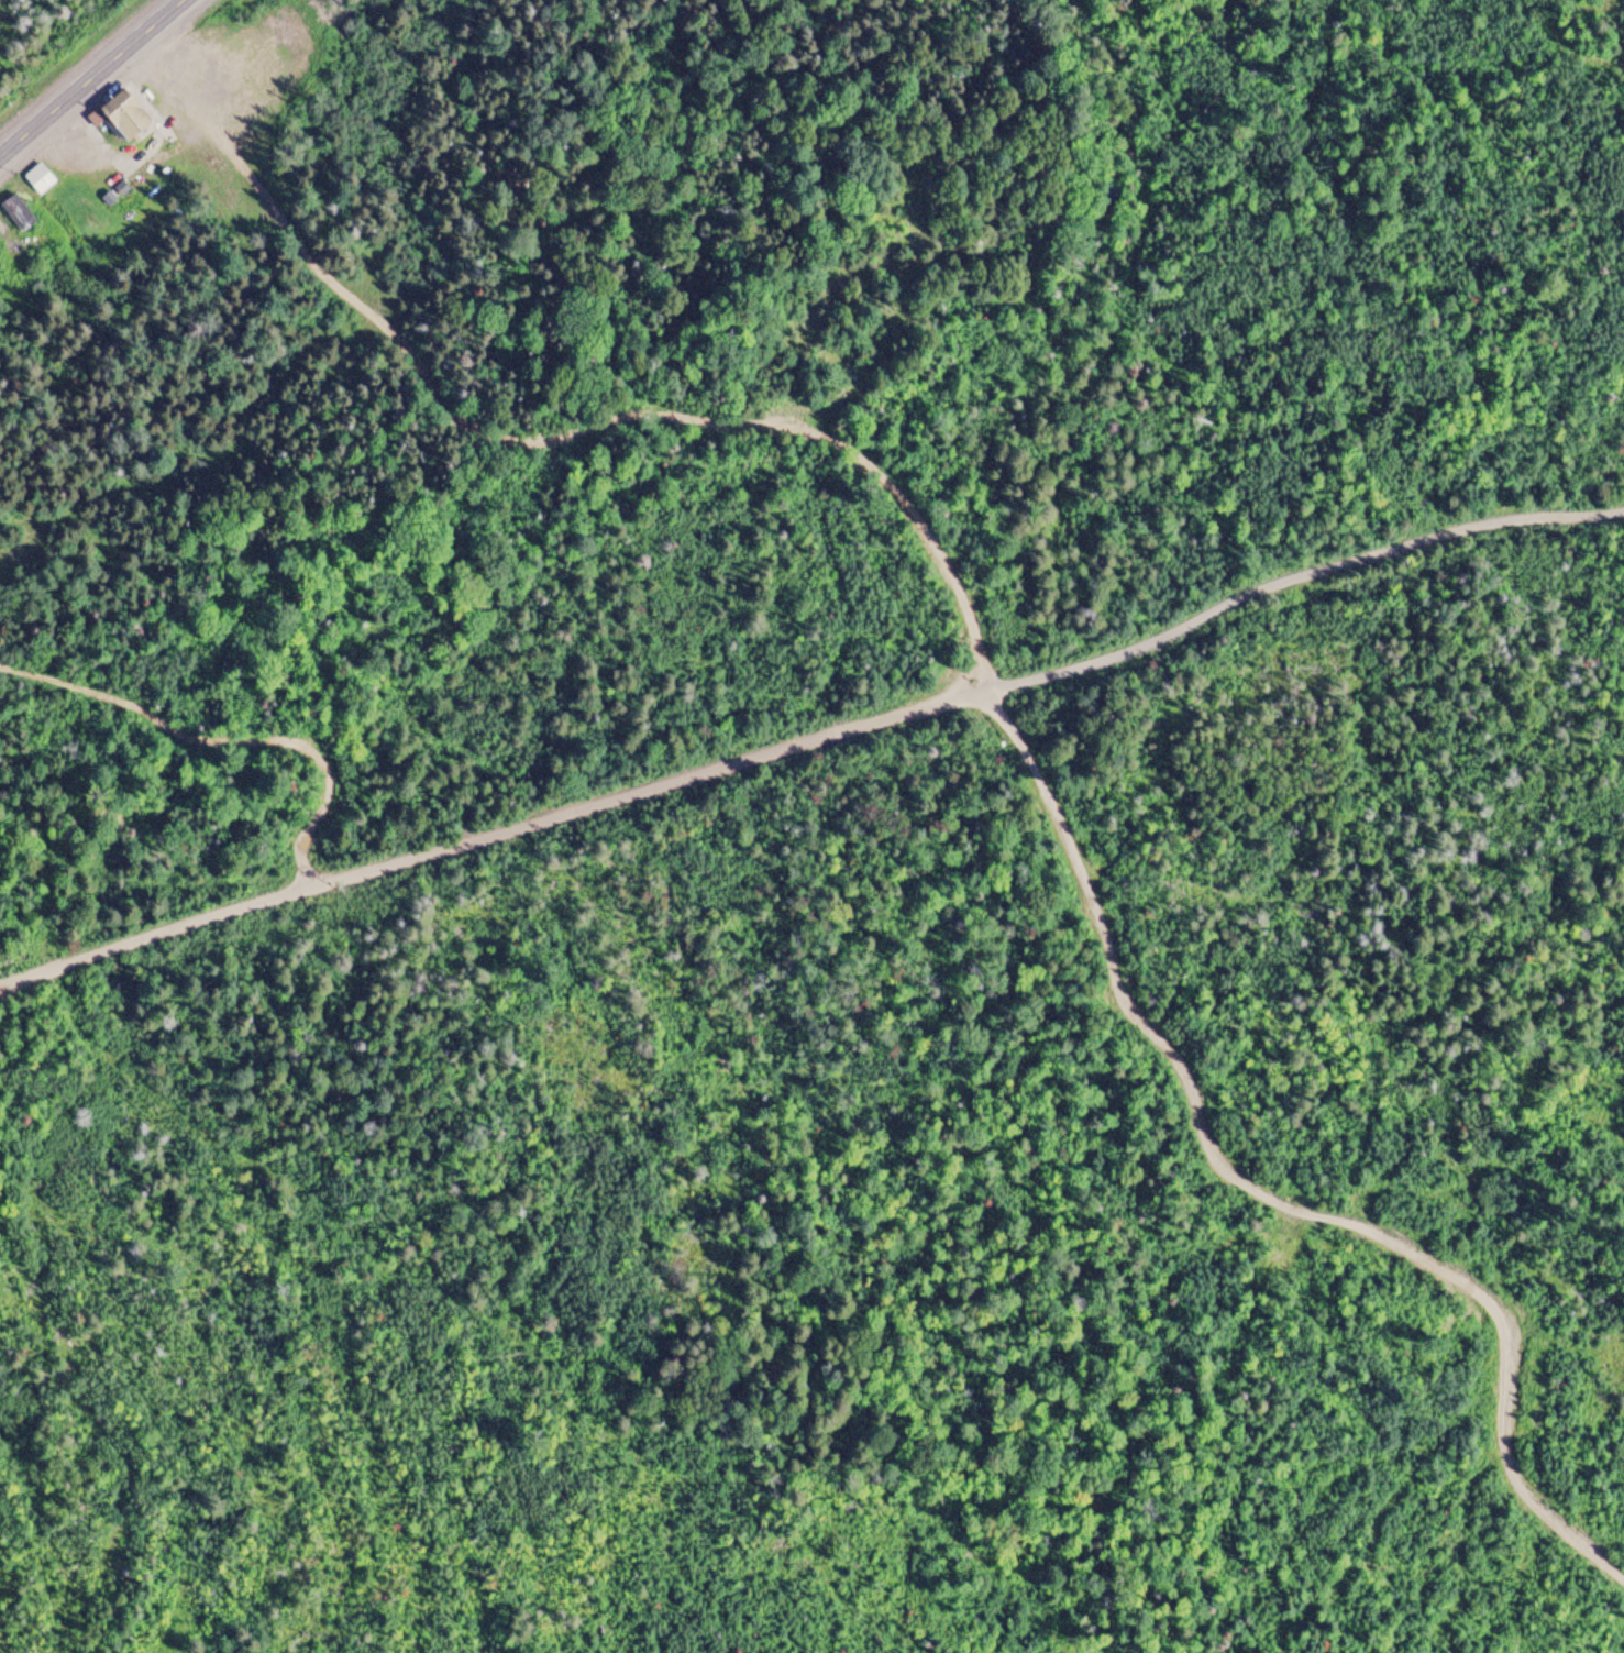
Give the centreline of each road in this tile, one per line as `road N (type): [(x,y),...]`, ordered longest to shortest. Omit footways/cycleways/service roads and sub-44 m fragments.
road 1 (primary): [(0,154),(181,0)]

